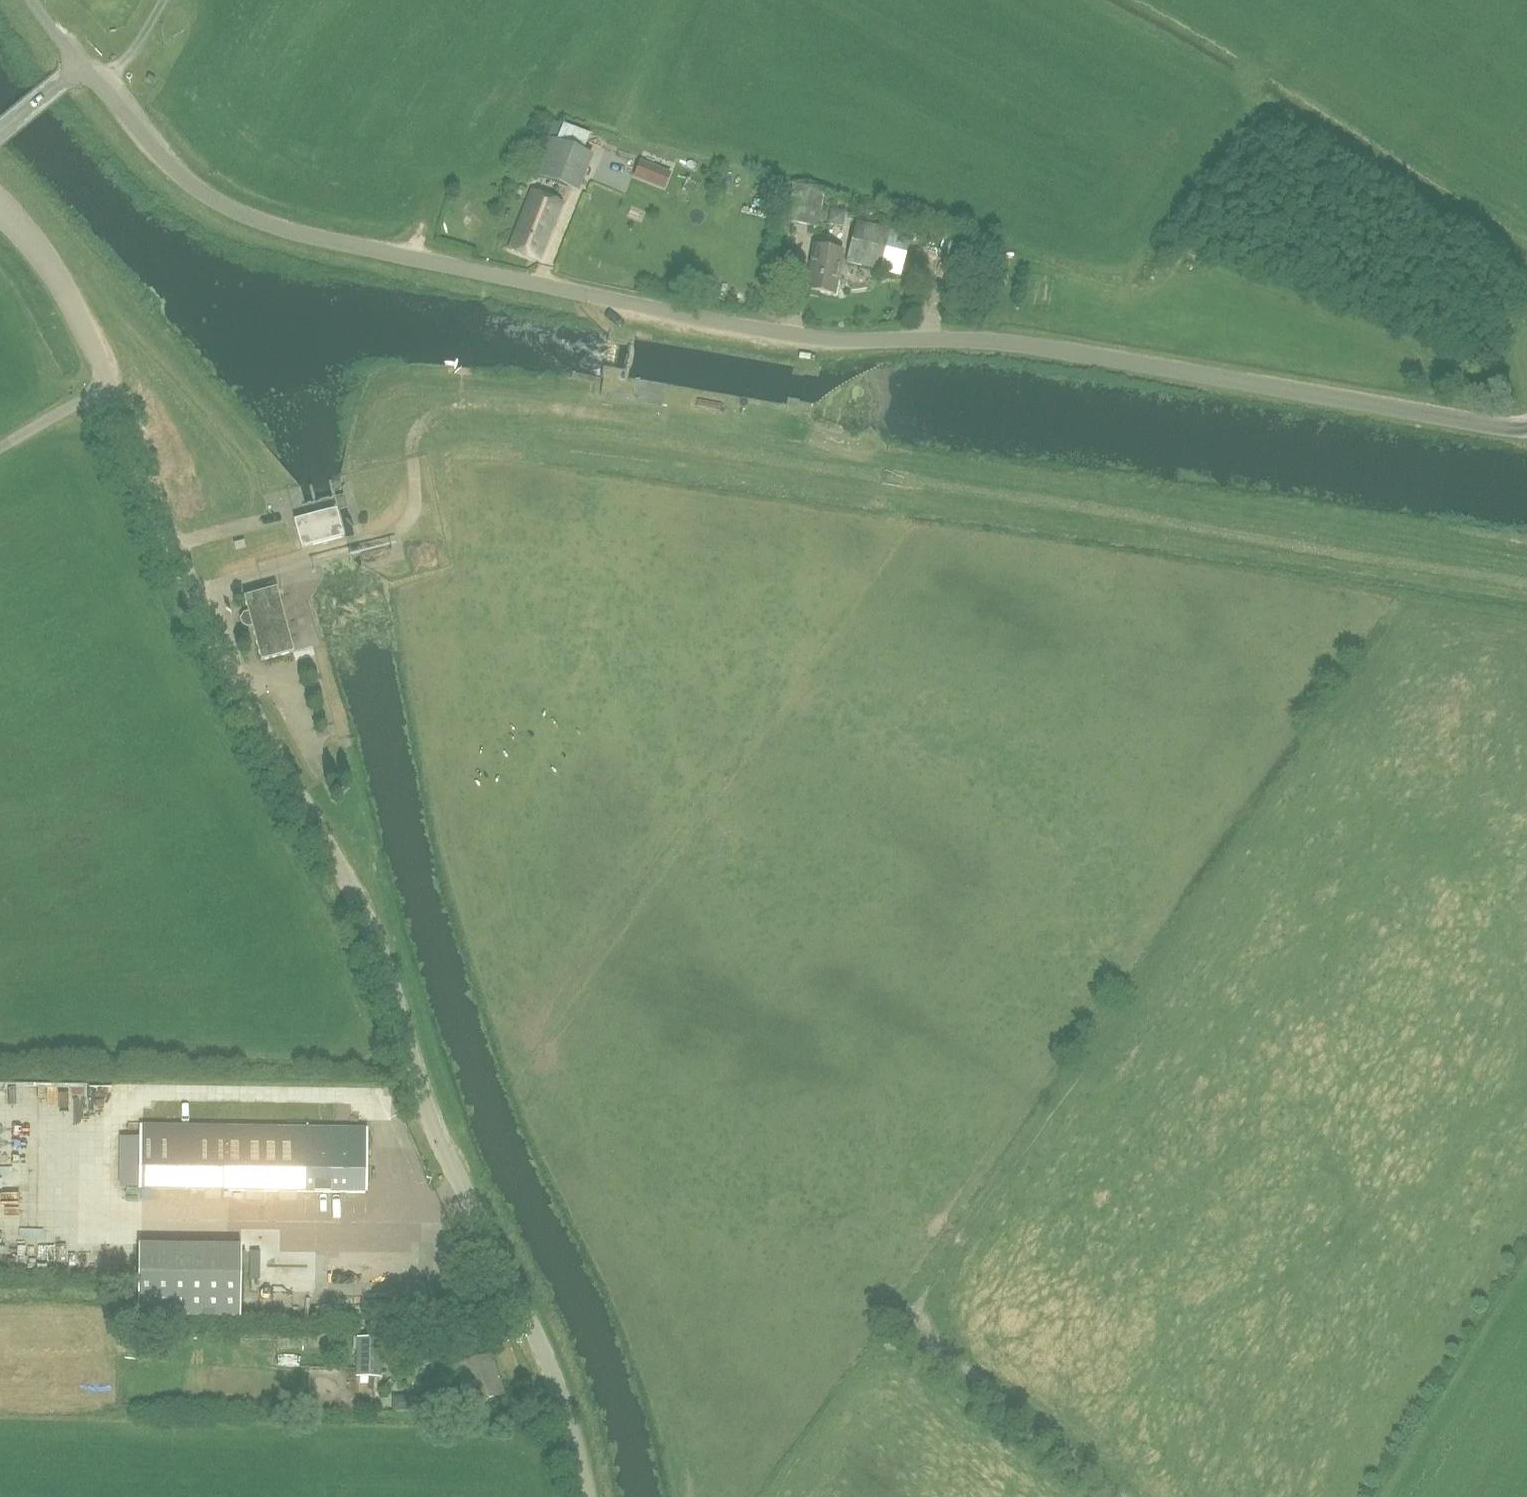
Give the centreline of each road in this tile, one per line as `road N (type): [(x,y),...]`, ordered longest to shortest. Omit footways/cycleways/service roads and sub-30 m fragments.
road 1 (unclassified): [(80,65),(207,194),(324,238),(787,335),(1058,348),(1526,429)]
road 2 (unclassified): [(587,1496),(542,1347),(427,1112),(375,933),(213,638),(83,318),(0,203)]
road 3 (track): [(603,414),(464,404),(434,412),(413,438),(408,517),(372,541)]

